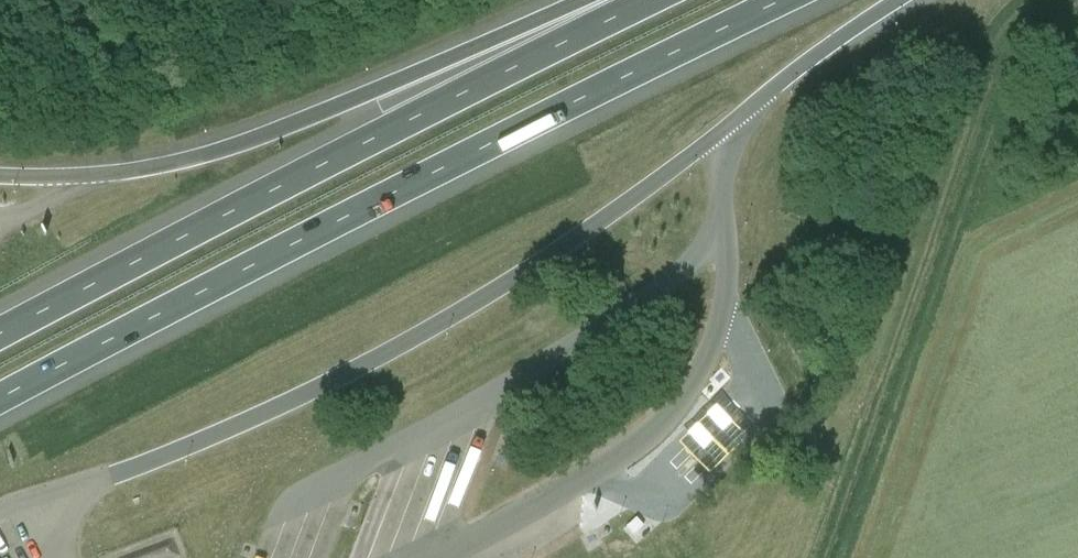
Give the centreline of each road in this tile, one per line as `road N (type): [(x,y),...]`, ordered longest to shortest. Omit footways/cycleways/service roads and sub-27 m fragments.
road 1 (motorway): [(0,400),(779,0)]
road 2 (motorway): [(651,0),(0,335)]
road 3 (motorway): [(613,0),(124,176),(48,183)]
road 4 (motorway): [(739,115),(818,50),(910,0)]

